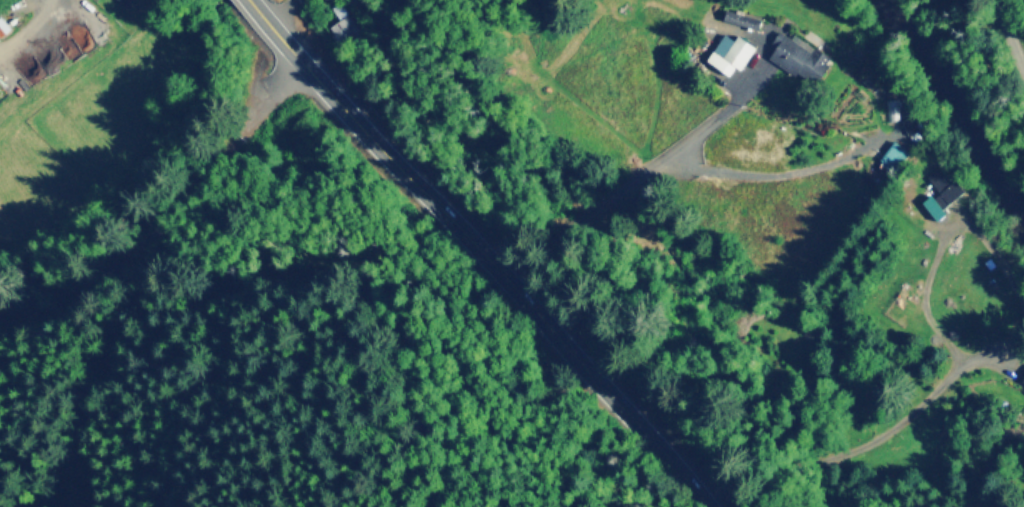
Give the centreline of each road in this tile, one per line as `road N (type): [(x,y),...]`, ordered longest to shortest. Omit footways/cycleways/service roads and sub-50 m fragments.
road 1 (trunk): [(704,506),(255,5)]
road 2 (track): [(0,314),(90,286),(146,254),(248,117),(305,63)]

